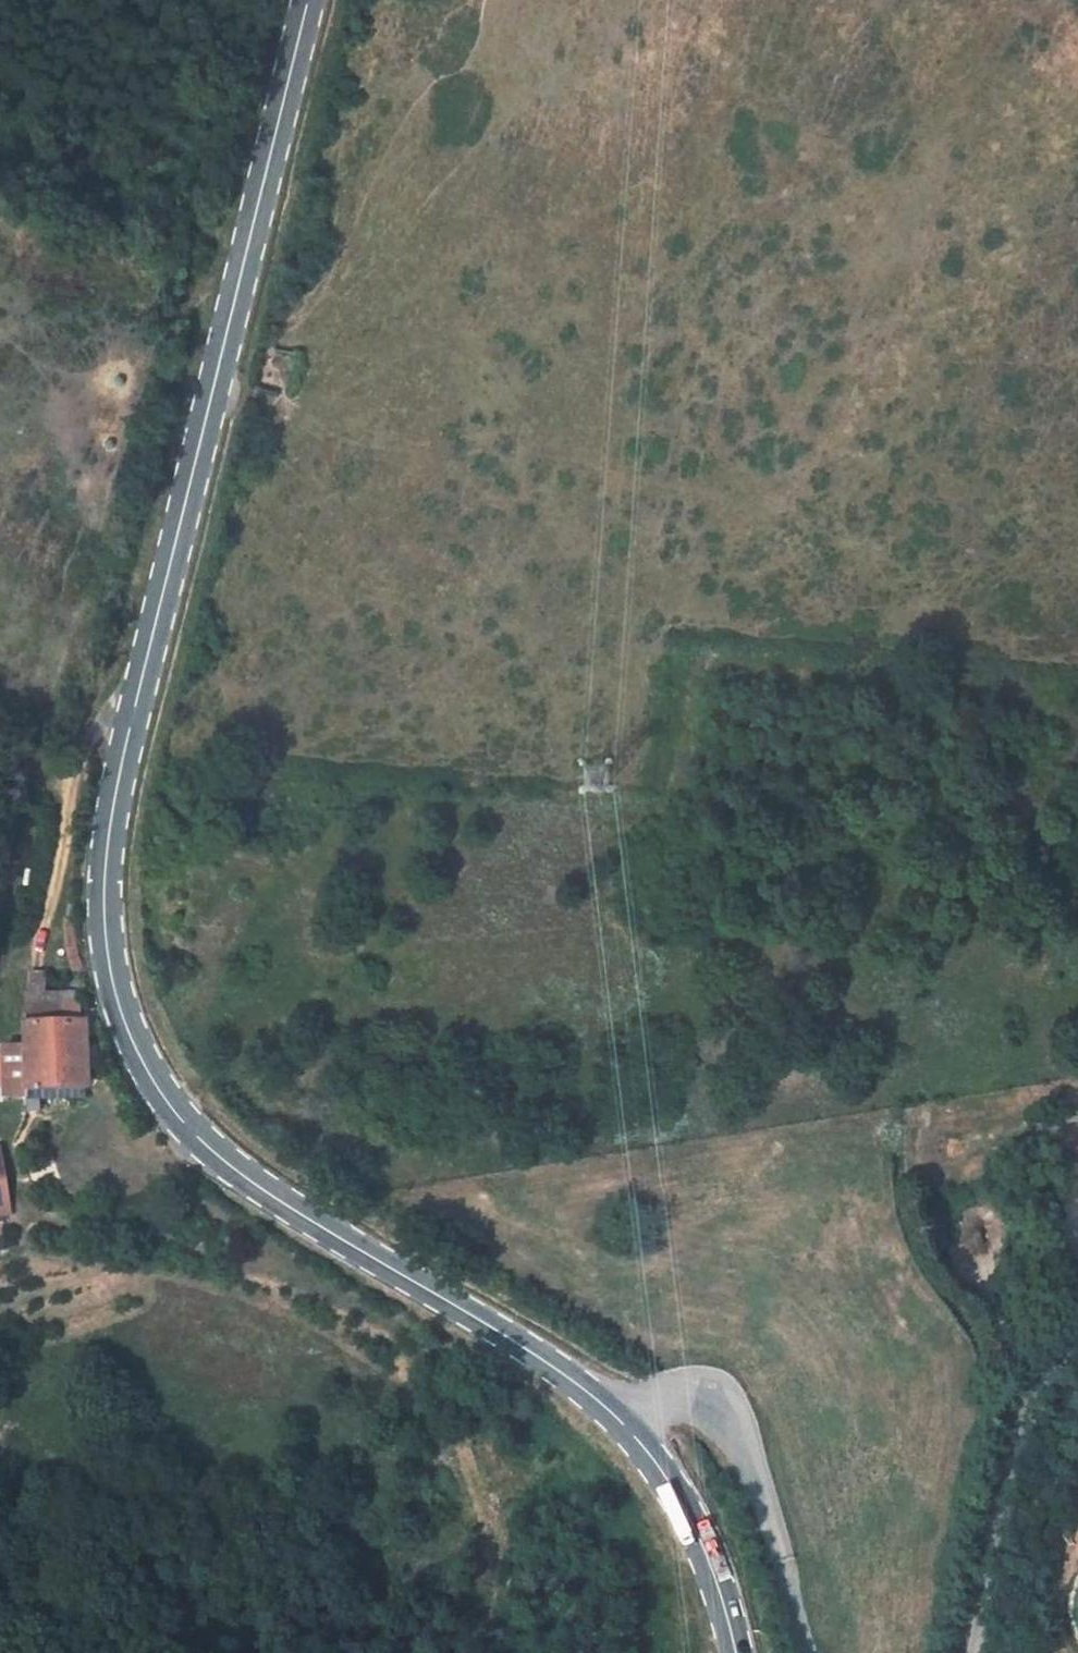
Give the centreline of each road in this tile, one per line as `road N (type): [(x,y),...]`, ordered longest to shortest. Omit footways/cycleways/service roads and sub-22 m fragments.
road 1 (secondary): [(735,1652),(675,1483),(612,1413),(504,1333),(261,1189),(194,1135),(150,1078),(117,1007),(103,924),(106,849),(125,751),(308,0)]

